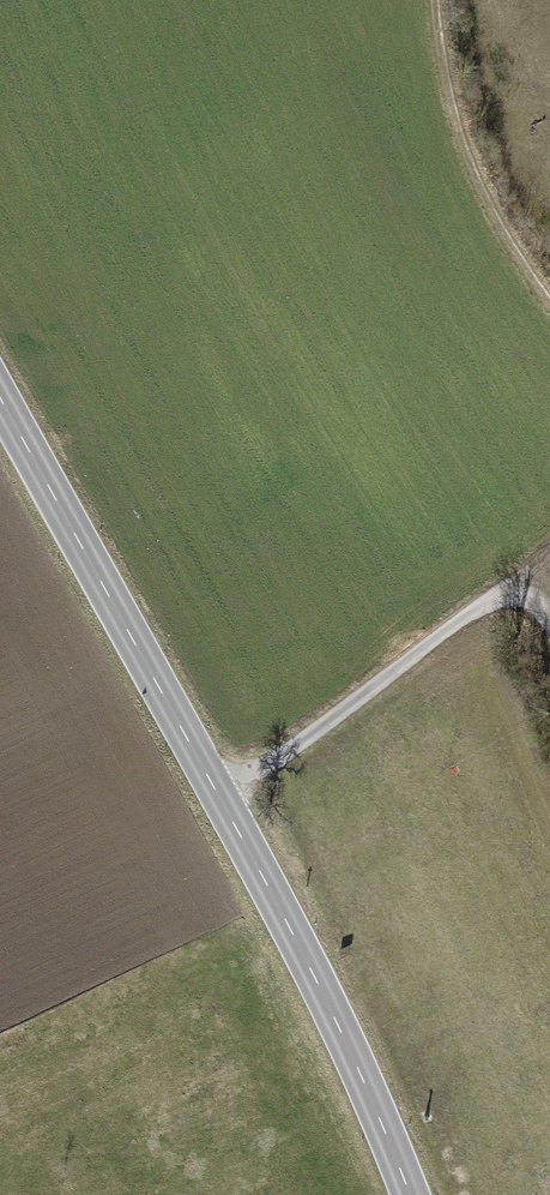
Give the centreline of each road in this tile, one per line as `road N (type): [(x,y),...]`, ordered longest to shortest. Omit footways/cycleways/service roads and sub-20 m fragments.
road 1 (primary): [(411,1194),(289,925),(0,397)]
road 2 (track): [(223,801),(549,555)]
road 3 (track): [(549,292),(501,233),(459,144),(437,49),(437,0)]

